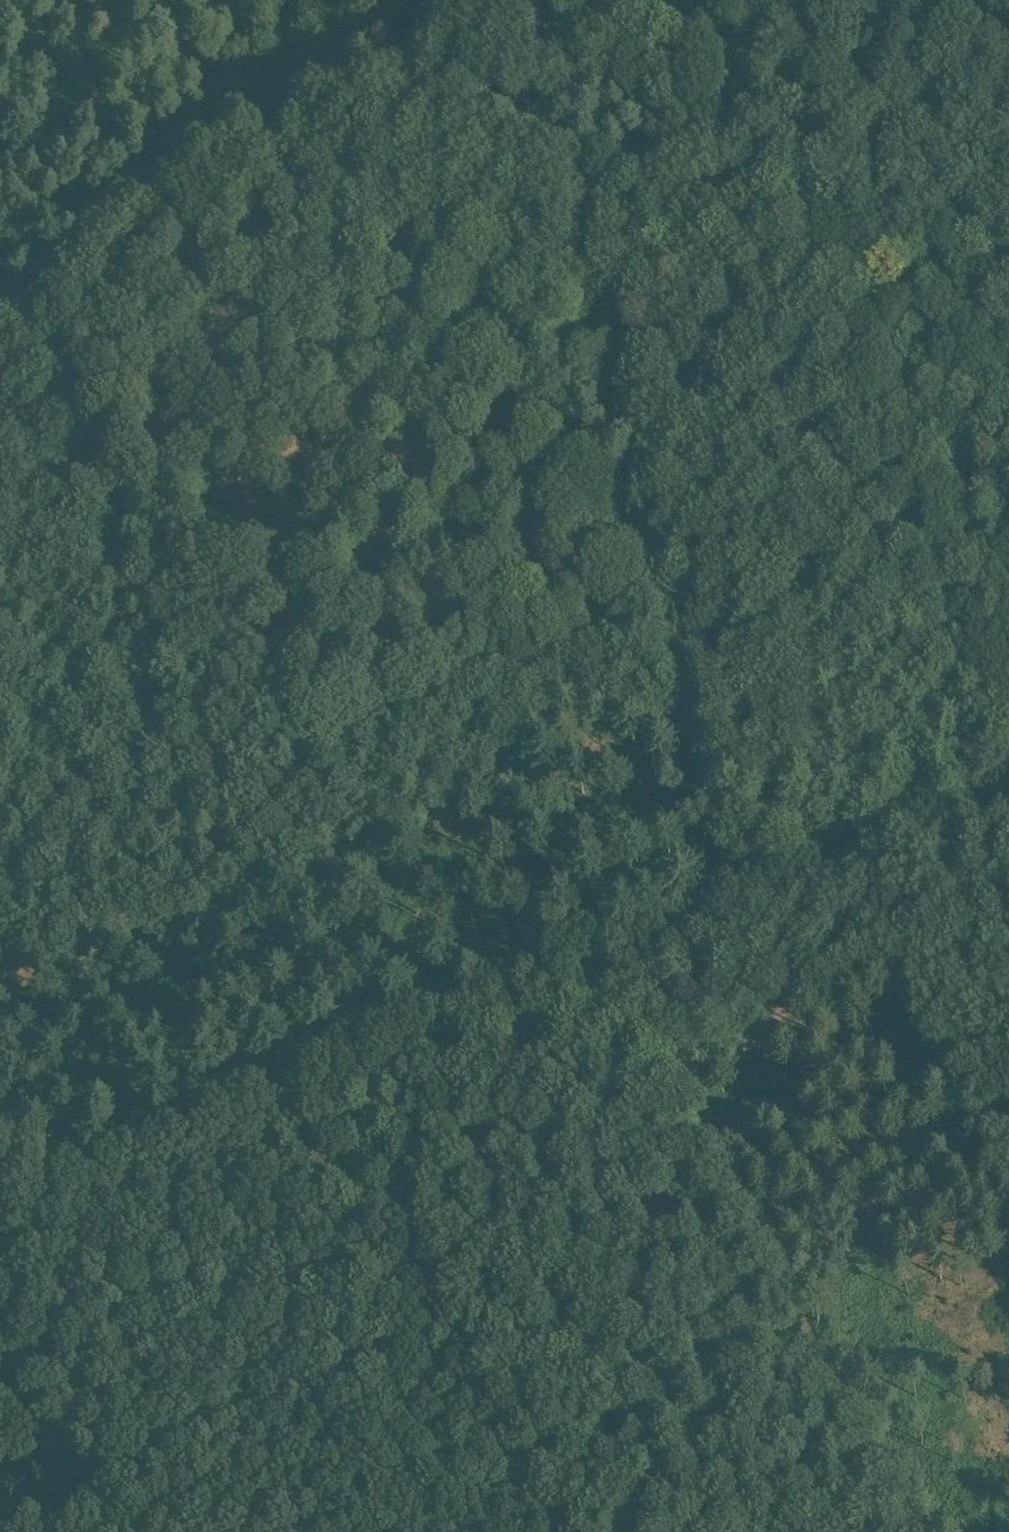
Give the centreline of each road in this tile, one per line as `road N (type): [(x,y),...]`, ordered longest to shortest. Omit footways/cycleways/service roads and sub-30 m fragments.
road 1 (track): [(0,131),(120,574),(283,1091)]
road 2 (track): [(512,0),(588,380),(701,730),(716,930)]
road 3 (track): [(629,958),(942,1531)]
road 4 (track): [(588,380),(717,326),(829,229),(1008,254)]
road 5 (track): [(283,1091),(0,1211)]
road 6 (track): [(0,1332),(51,1383),(101,1531)]

